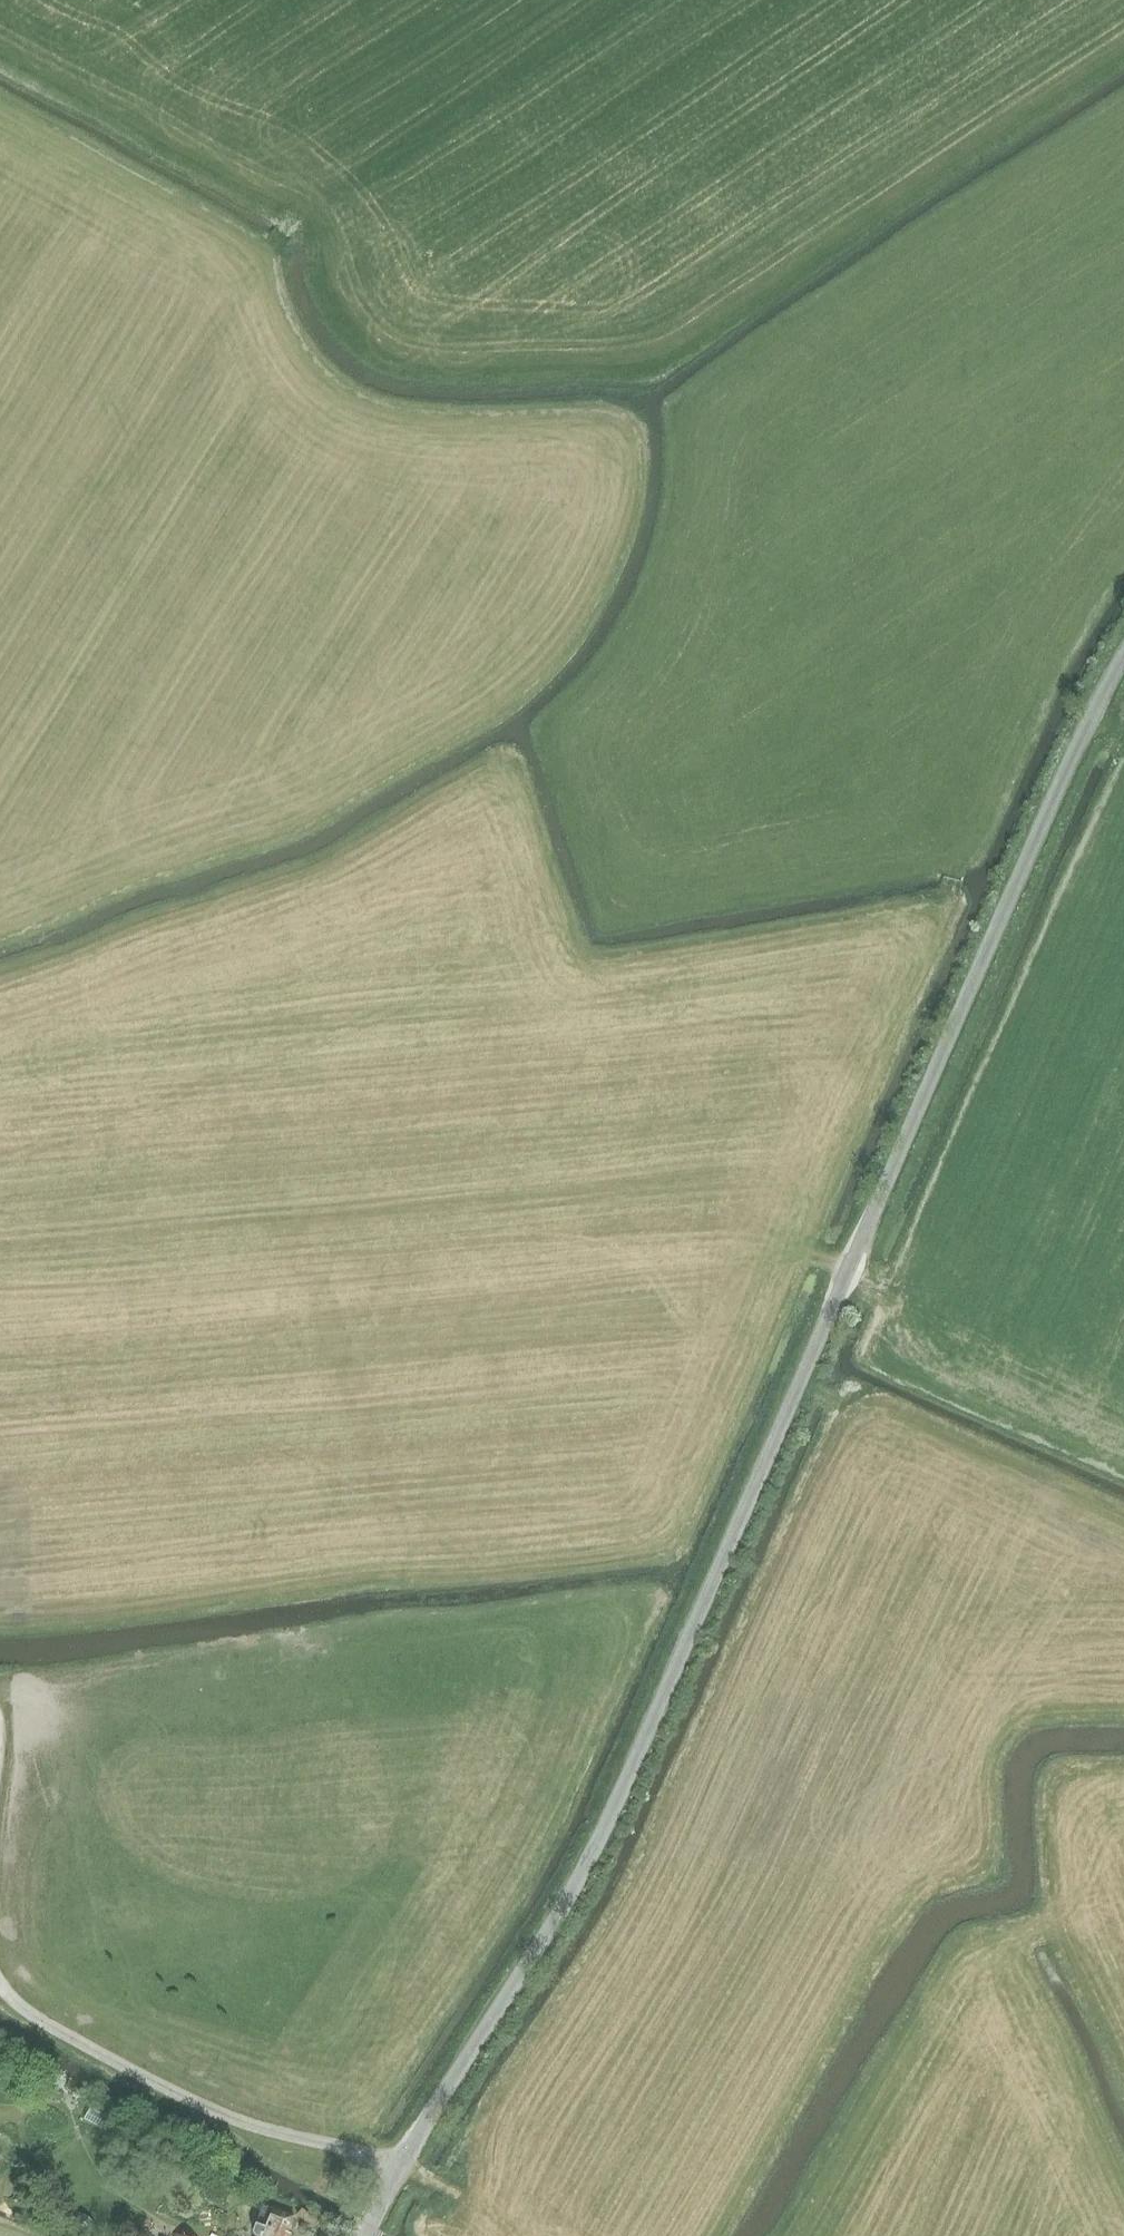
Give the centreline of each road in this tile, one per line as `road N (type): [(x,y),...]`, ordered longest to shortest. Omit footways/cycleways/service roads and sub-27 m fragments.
road 1 (tertiary): [(366,2235),(614,1810),(1066,770),(1123,656)]

